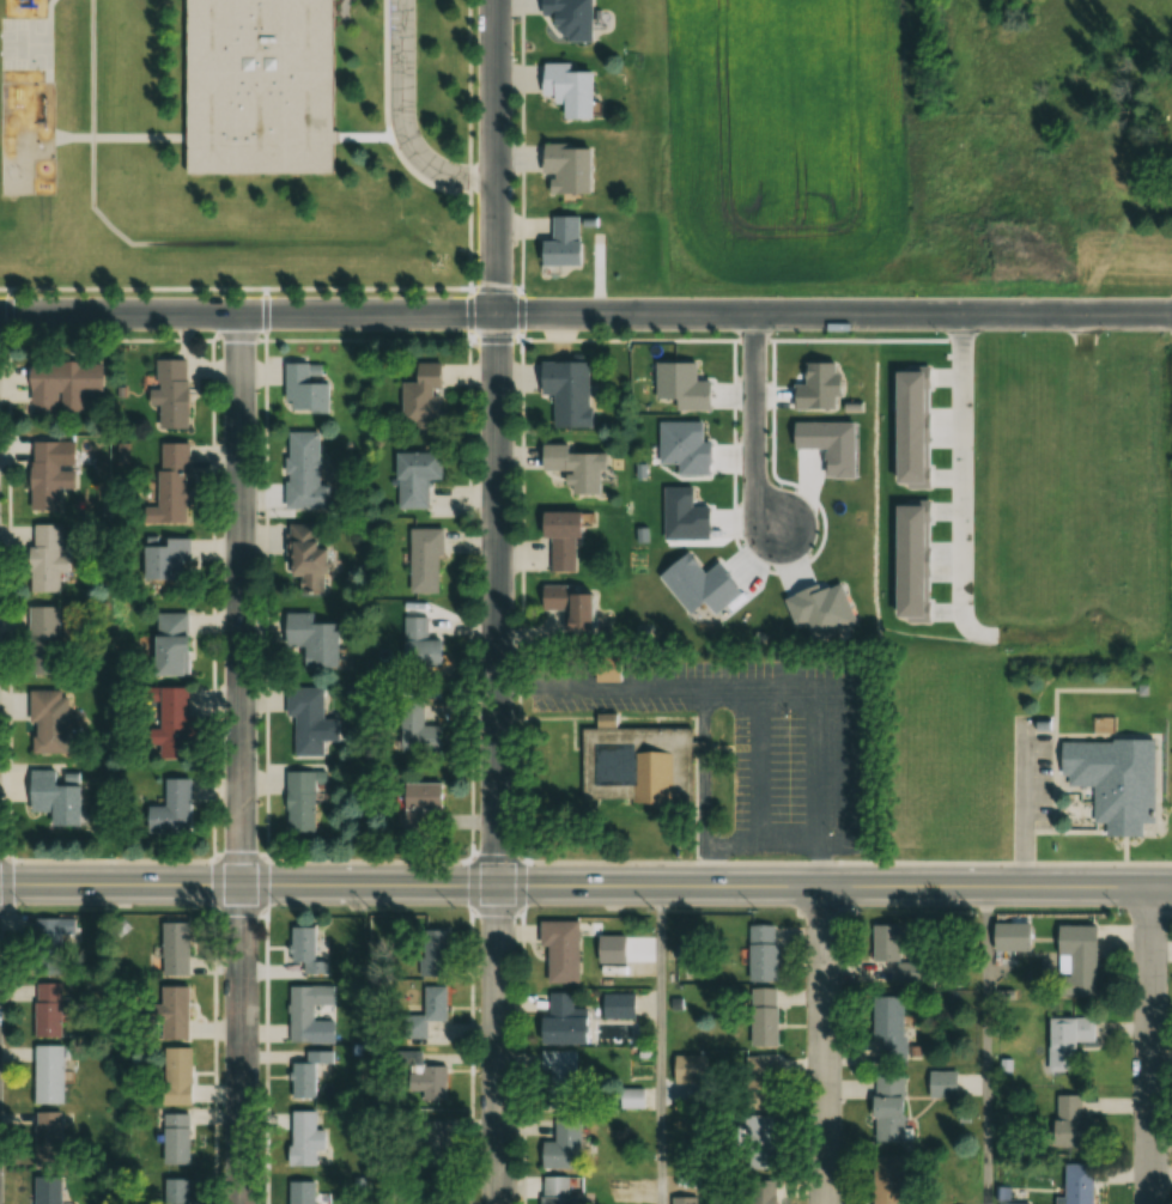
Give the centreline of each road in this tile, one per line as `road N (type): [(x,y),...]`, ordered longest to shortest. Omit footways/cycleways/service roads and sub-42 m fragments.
road 1 (residential): [(499,1203),(497,0)]
road 2 (secondary): [(244,884),(1171,886)]
road 3 (residential): [(244,1203),(243,312)]
road 4 (residential): [(0,312),(632,312)]
road 5 (residential): [(632,312),(1171,315)]
road 6 (residential): [(1151,1203),(1150,886)]
road 7 (residential): [(826,1203),(825,887)]
road 8 (secondary): [(244,884),(0,886)]
road 9 (residential): [(758,315),(760,469),(791,511)]

